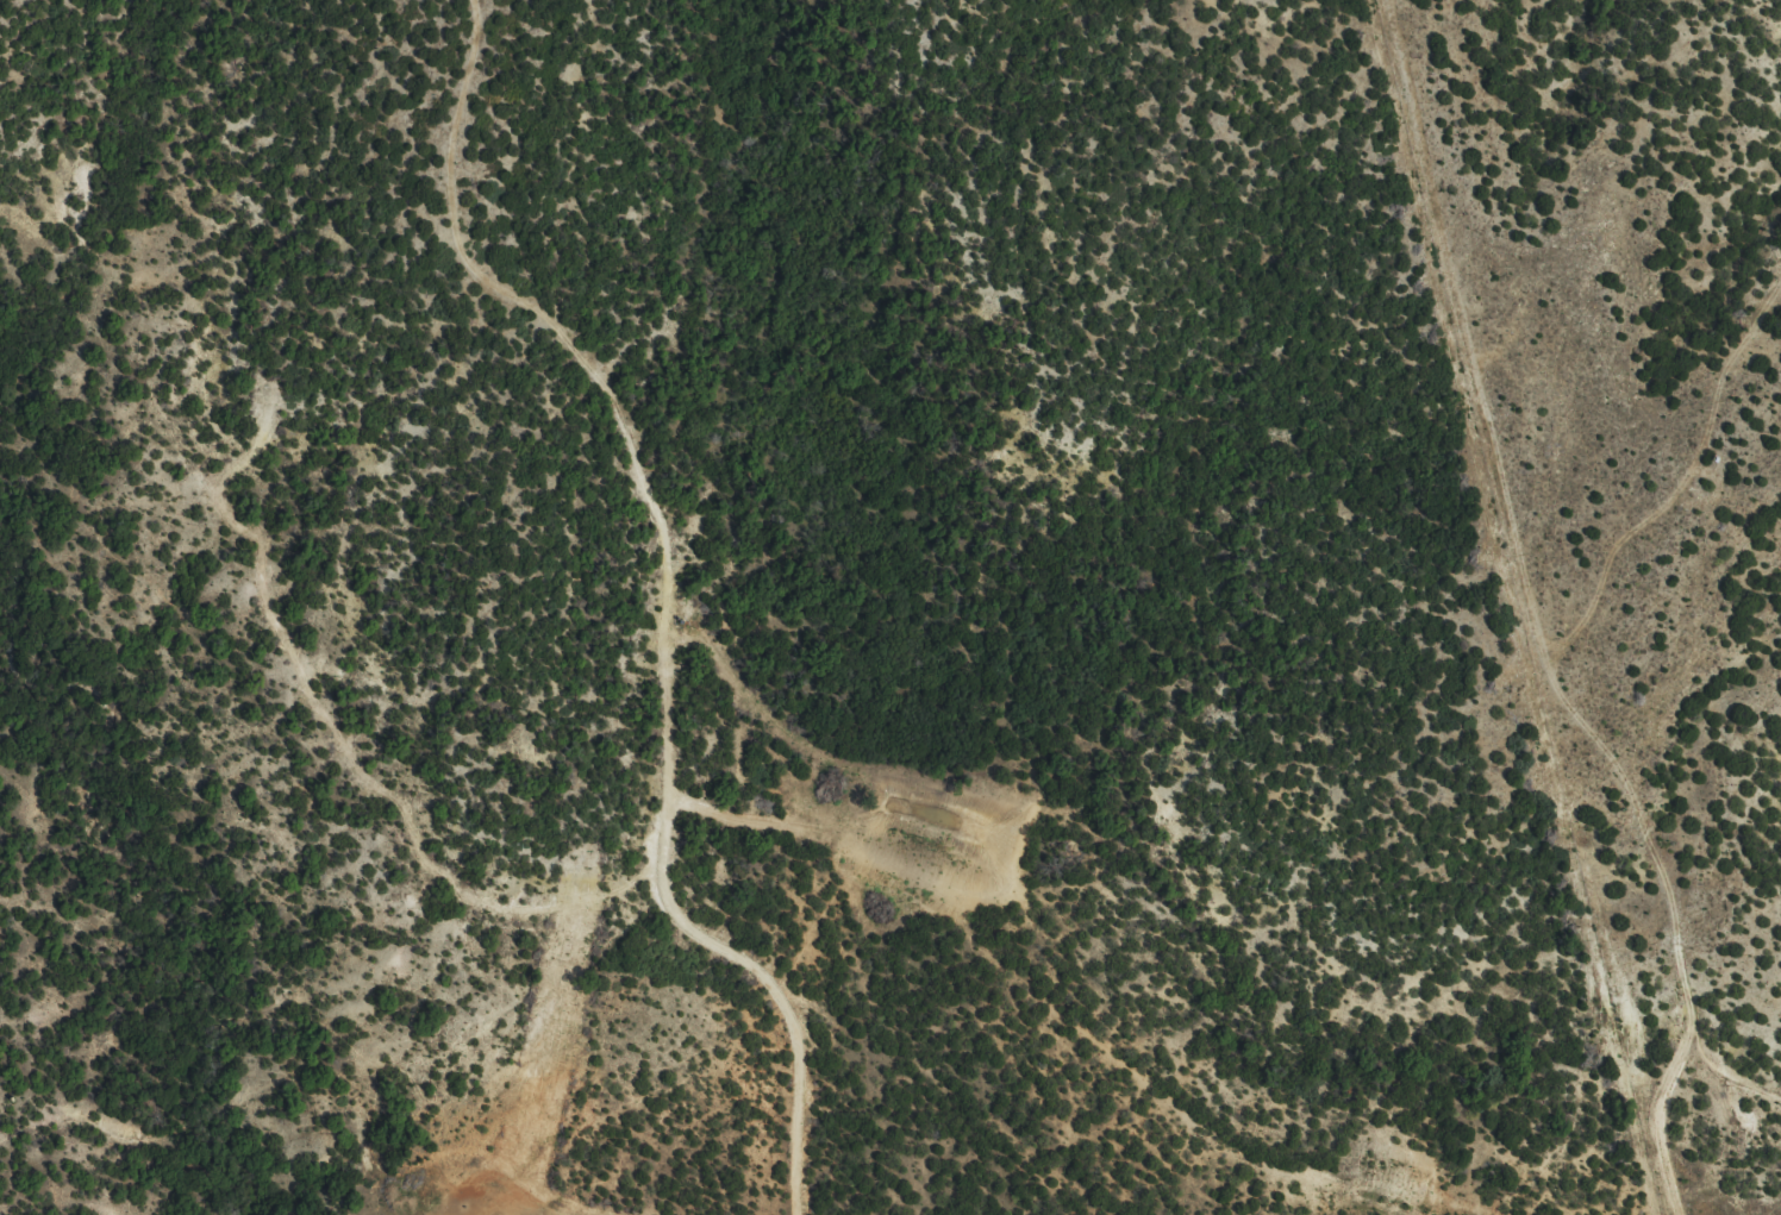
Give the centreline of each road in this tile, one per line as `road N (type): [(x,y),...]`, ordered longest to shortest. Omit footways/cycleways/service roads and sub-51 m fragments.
road 1 (residential): [(1656,1214),(1536,657),(1374,0)]

